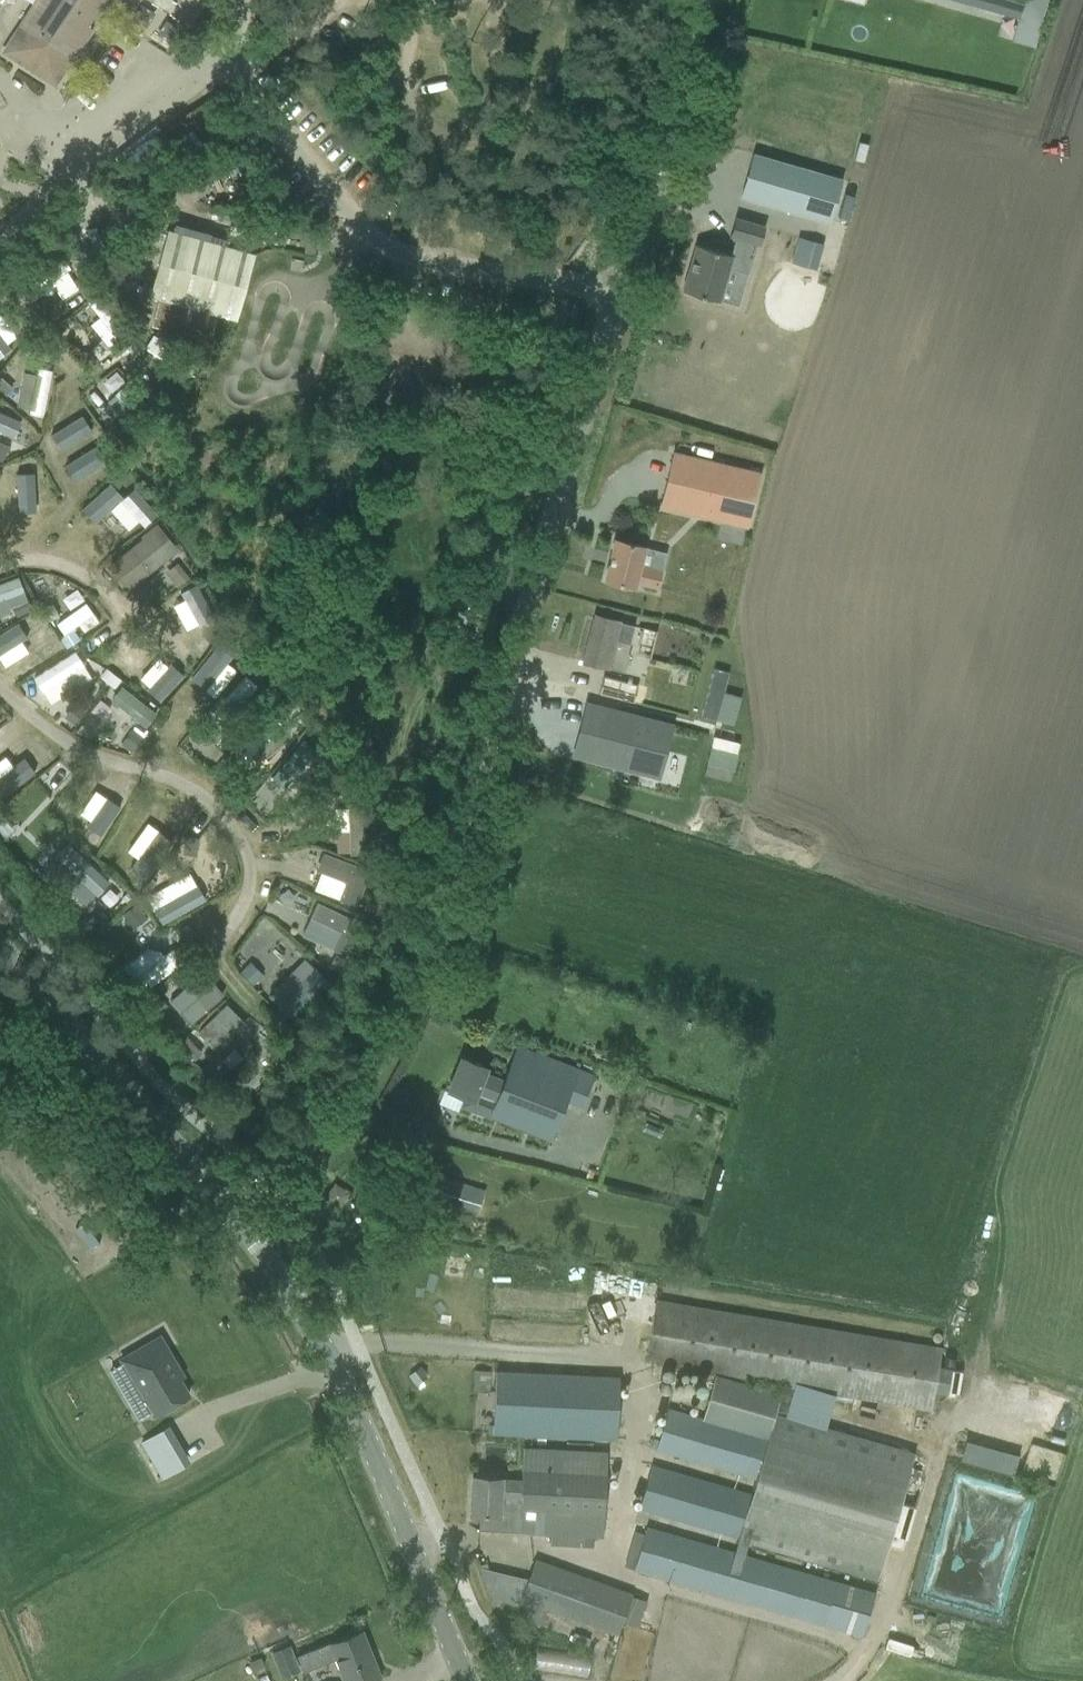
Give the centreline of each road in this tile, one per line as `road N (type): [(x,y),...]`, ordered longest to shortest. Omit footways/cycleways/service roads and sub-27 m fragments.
road 1 (unclassified): [(227,1204),(356,1088),(431,951),(617,291),(709,0)]
road 2 (tertiary): [(466,1680),(331,1360),(227,1204)]
road 3 (tertiary): [(227,1204),(0,952)]

